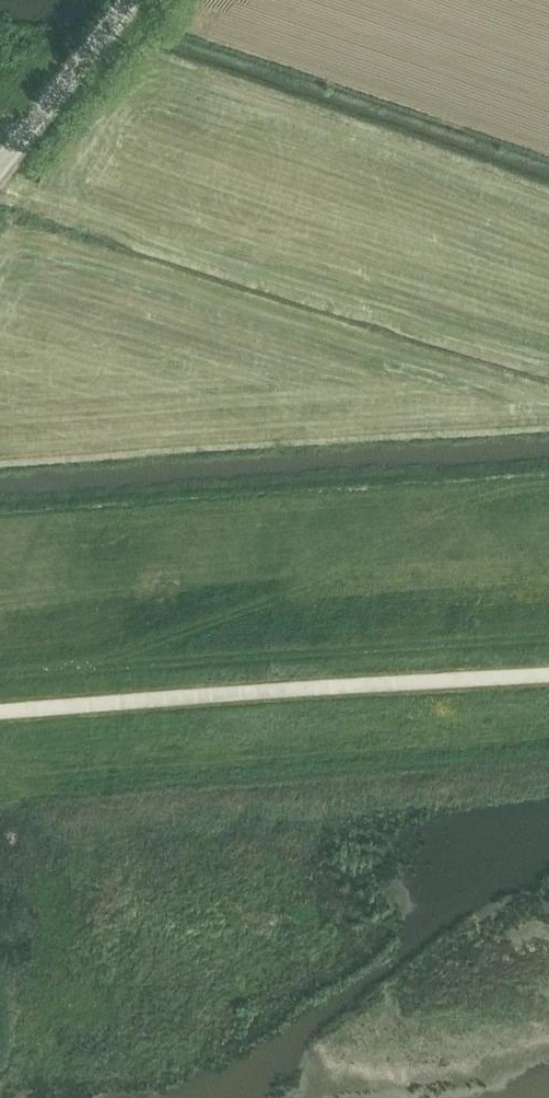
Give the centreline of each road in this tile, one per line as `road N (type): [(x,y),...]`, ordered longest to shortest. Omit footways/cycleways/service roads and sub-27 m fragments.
road 1 (unclassified): [(0,160),(128,0)]

